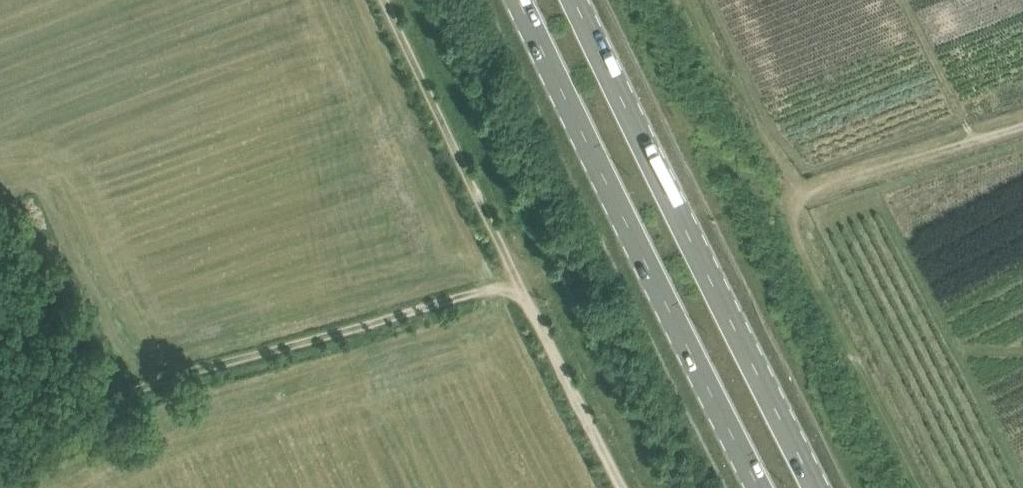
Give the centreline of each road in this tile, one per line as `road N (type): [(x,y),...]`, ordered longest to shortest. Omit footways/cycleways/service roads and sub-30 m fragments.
road 1 (track): [(0,466),(166,376),(521,282)]
road 2 (primary): [(817,487),(576,0)]
road 3 (primary): [(520,0),(760,487)]
road 4 (track): [(388,0),(521,282)]
road 5 (track): [(792,206),(1022,130)]
road 6 (track): [(521,282),(622,487)]

